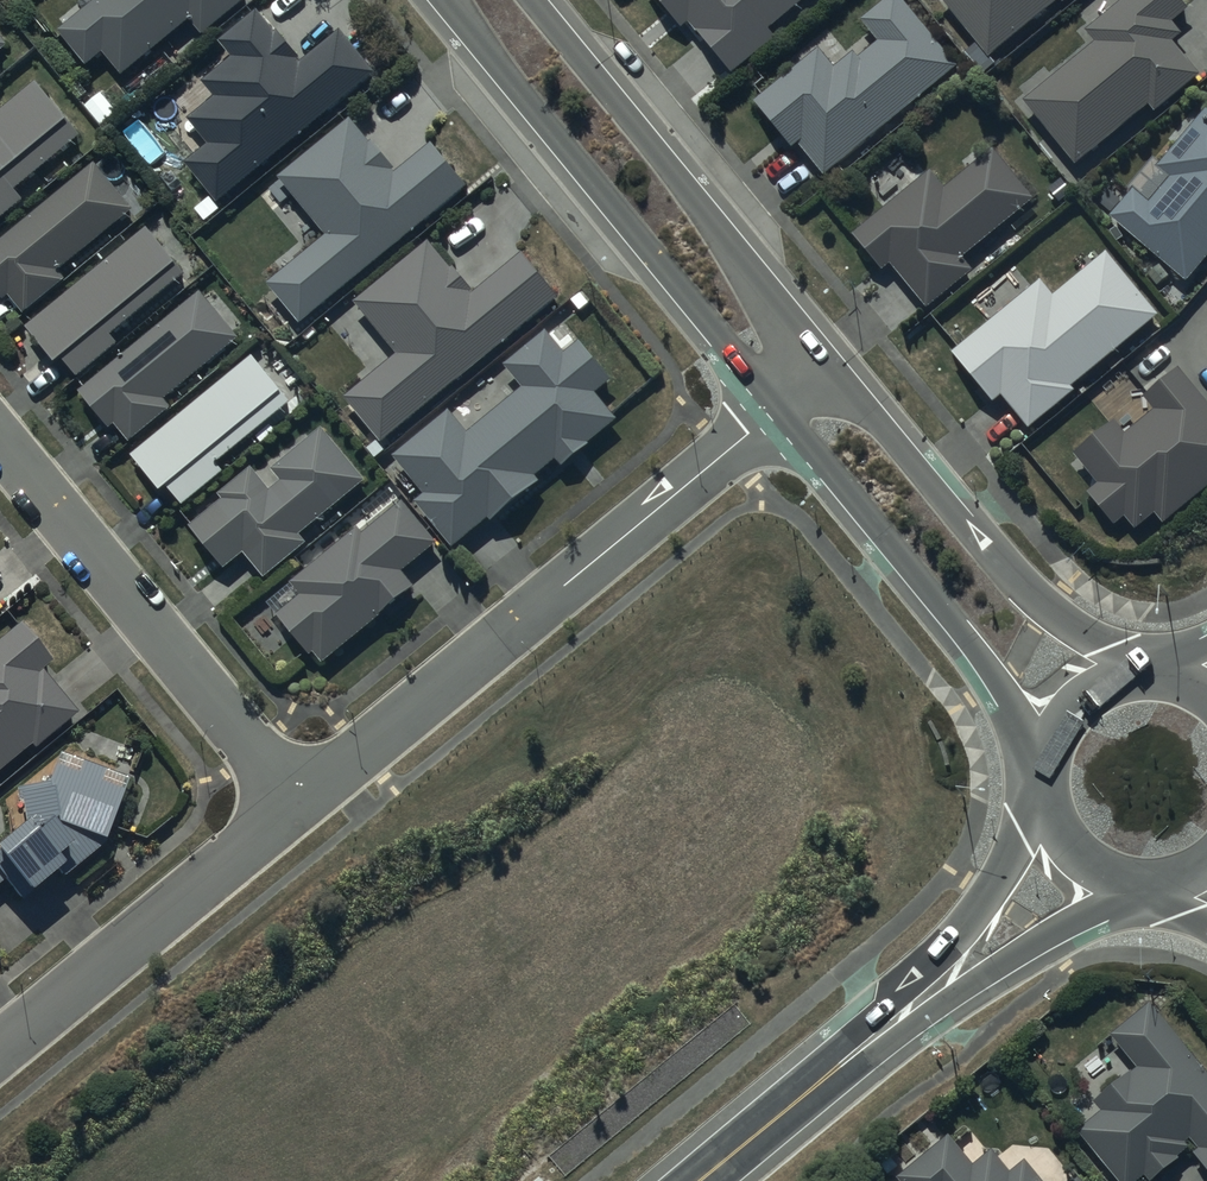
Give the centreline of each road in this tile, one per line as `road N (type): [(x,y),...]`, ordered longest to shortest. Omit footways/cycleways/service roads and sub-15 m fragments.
road 1 (residential): [(778,410),(294,806)]
road 2 (residential): [(778,410),(443,0)]
road 3 (residential): [(531,0),(831,366)]
road 4 (residential): [(294,806),(0,447)]
road 5 (residential): [(1047,759),(1003,684),(778,410)]
road 6 (residential): [(831,366),(1045,610),(1143,673)]
road 7 (residential): [(294,806),(0,1054)]
road 8 (secondary): [(837,1068),(856,1033),(994,890),(1045,779)]
road 9 (secondary): [(1139,881),(837,1068)]
road 10 (secondary): [(698,1180),(837,1068)]
road 11 (secondary): [(1139,881),(1092,865),(1067,842),(1045,779)]
road 12 (secondary): [(1047,759),(1080,700),(1143,673)]

